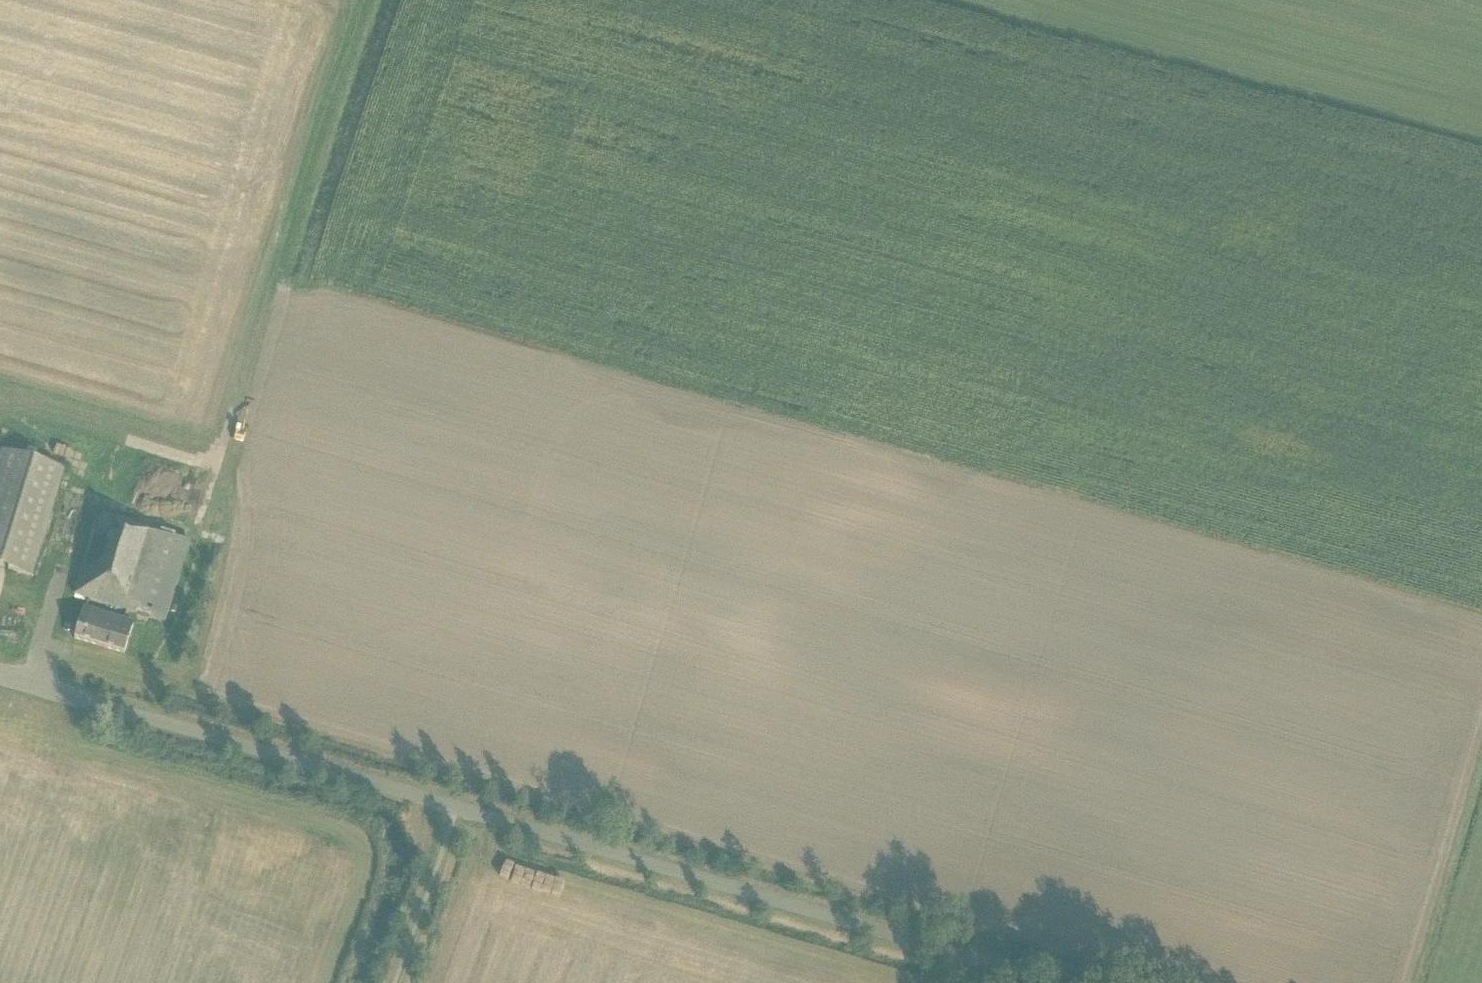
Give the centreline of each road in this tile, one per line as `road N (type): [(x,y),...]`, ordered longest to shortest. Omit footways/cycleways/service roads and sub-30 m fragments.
road 1 (unclassified): [(1051,982),(0,675)]
road 2 (track): [(395,982),(457,808)]

